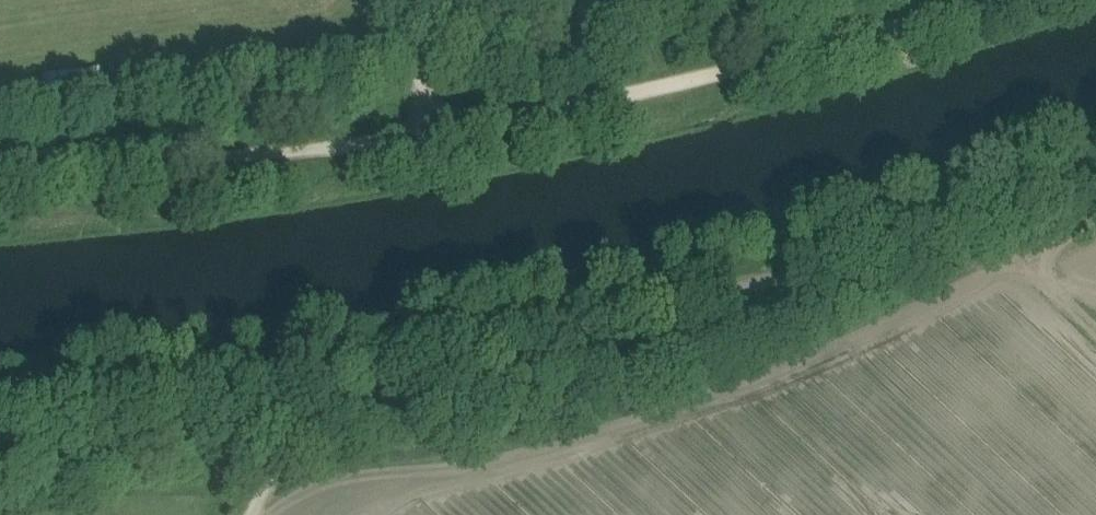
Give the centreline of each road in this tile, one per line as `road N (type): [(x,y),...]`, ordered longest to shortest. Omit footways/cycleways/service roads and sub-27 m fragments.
road 1 (unclassified): [(934,0),(662,79),(345,147),(0,170)]
road 2 (track): [(285,468),(604,419),(925,295),(1005,252)]
road 3 (track): [(487,347),(475,374),(345,420),(285,468),(252,514)]
road 4 (track): [(1095,314),(961,221)]
road 5 (track): [(431,127),(400,0)]

